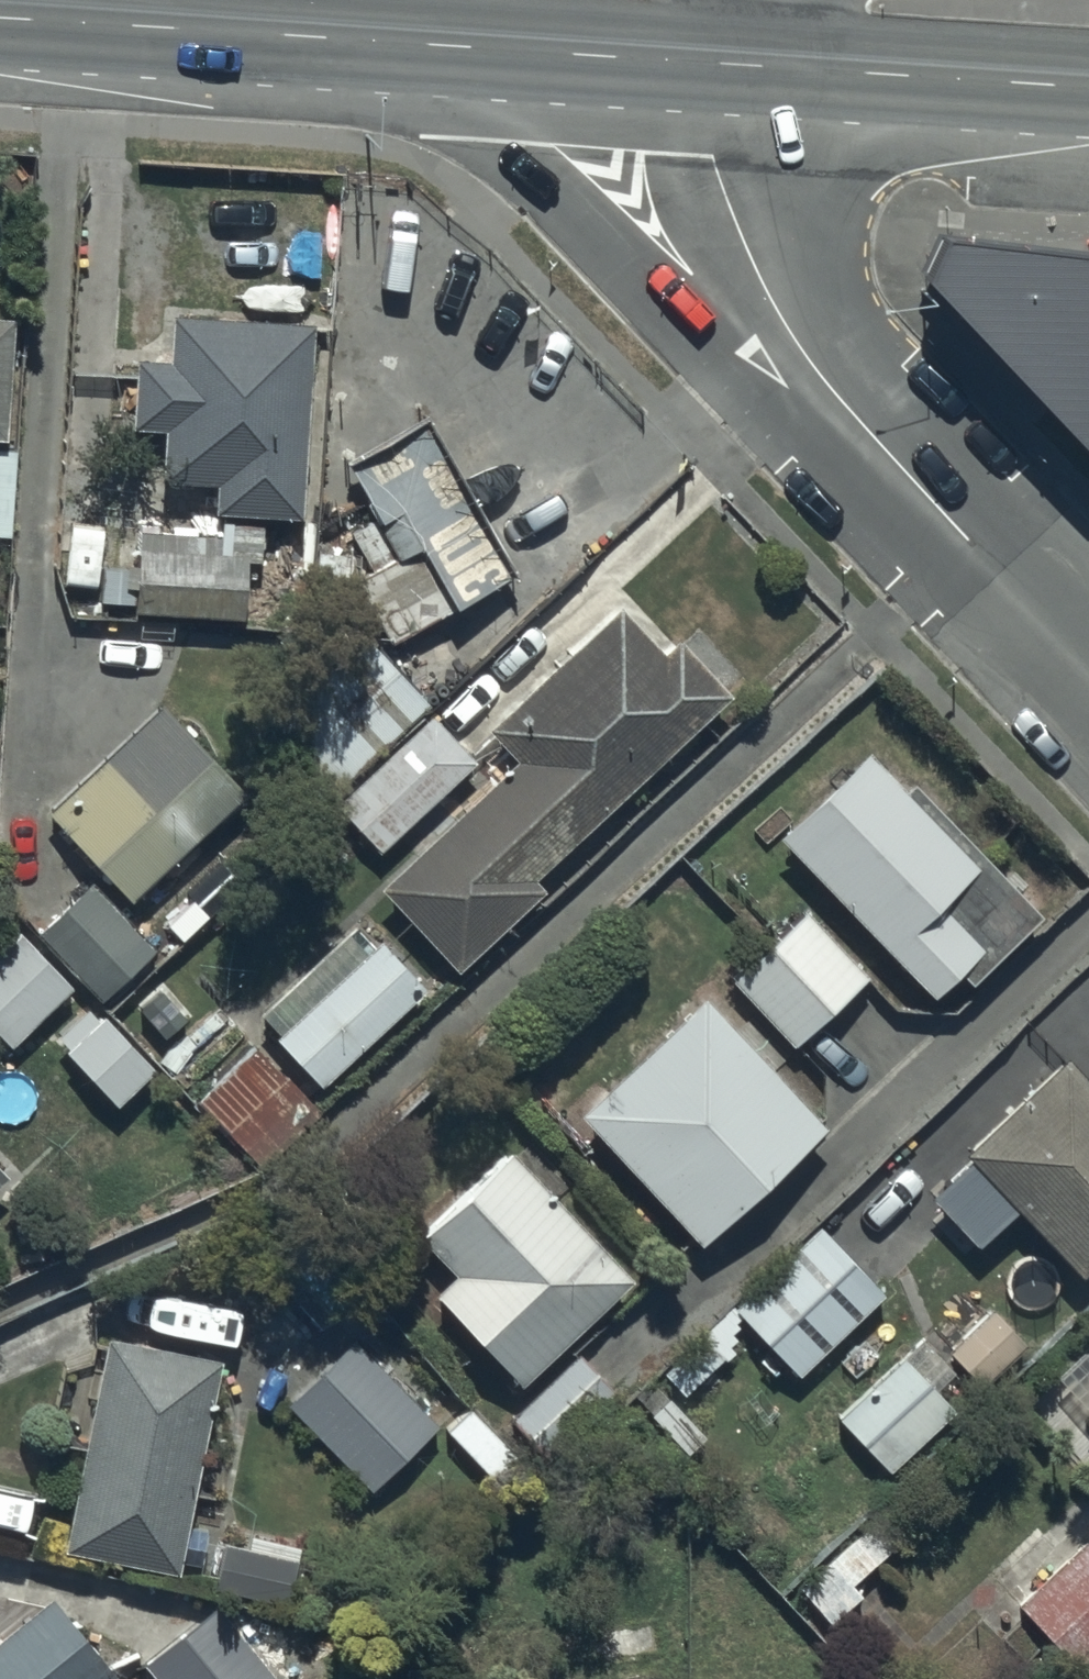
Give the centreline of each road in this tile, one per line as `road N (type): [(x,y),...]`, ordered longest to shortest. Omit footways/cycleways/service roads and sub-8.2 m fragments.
road 1 (primary): [(836,403),(676,312),(393,42)]
road 2 (primary): [(393,42),(0,15)]
road 3 (primary): [(1088,88),(715,64)]
road 4 (residential): [(836,403),(776,327),(732,246),(712,154),(715,64)]
road 5 (residential): [(1088,667),(836,403)]
road 6 (primary): [(715,64),(393,42)]

